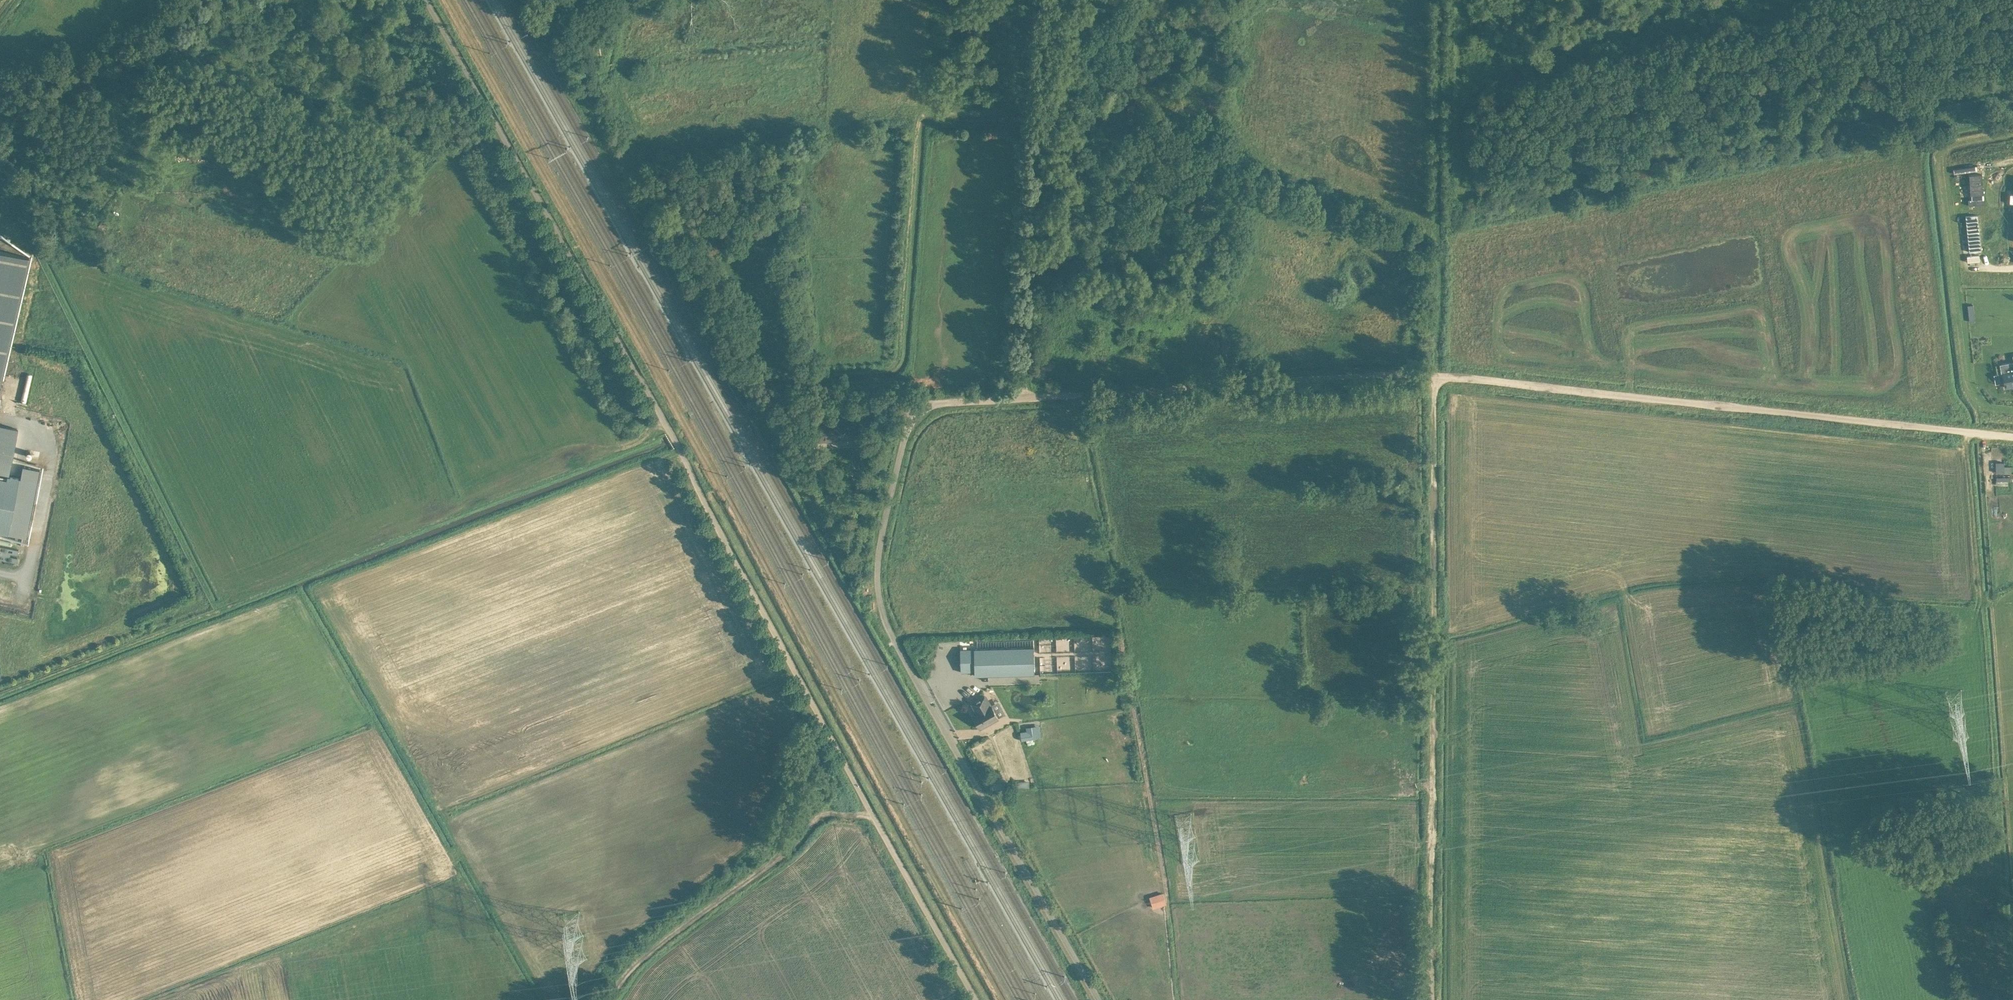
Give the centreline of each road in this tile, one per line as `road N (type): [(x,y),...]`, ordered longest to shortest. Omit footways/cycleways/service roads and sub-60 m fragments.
road 1 (unclassified): [(977,999),(426,0)]
road 2 (unclassified): [(1099,999),(920,688),(885,610),(881,565),(916,404),(793,413)]
road 3 (track): [(1429,999),(1433,378)]
road 4 (track): [(1966,432),(1433,378)]
road 5 (track): [(793,413),(768,408),(749,390),(536,0)]
road 6 (track): [(1433,378),(1317,378),(1024,405)]
road 7 (track): [(1024,405),(1053,0)]
road 8 (track): [(1433,378),(1438,0)]
road 9 (track): [(872,813),(820,817),(784,855),(640,959),(607,999)]

